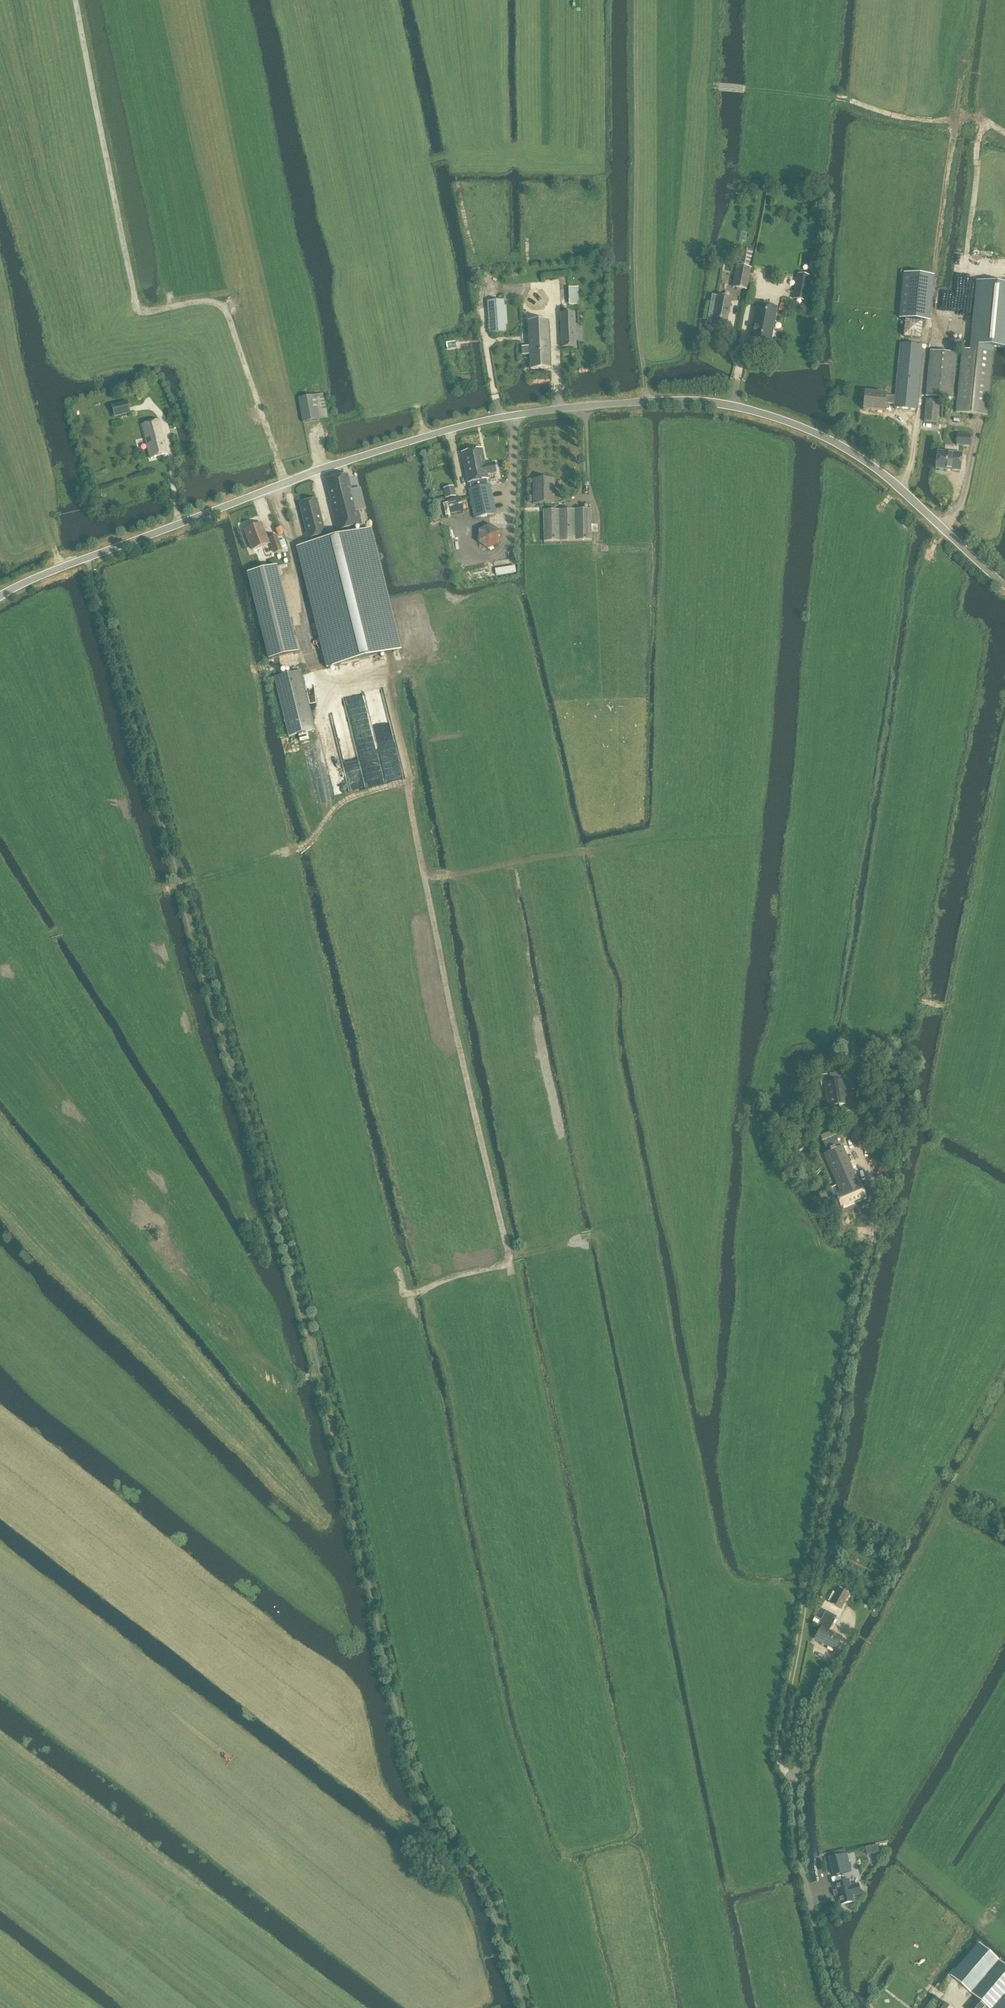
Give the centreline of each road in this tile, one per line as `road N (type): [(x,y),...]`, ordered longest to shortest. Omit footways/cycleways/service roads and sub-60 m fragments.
road 1 (track): [(384,676),(509,1253),(507,1264),(419,1292),(405,1294),(400,1275)]
road 2 (unclassified): [(1004,586),(868,463),(754,411),(646,402),(502,418),(424,437)]
road 3 (track): [(74,0),(138,312),(223,306),(286,483)]
road 4 (unclassified): [(0,597),(424,437)]
road 5 (track): [(637,0),(636,304),(646,402)]
road 6 (unclassified): [(841,2007),(796,1842),(794,1783)]
road 7 (track): [(409,778),(344,802),(300,850)]

